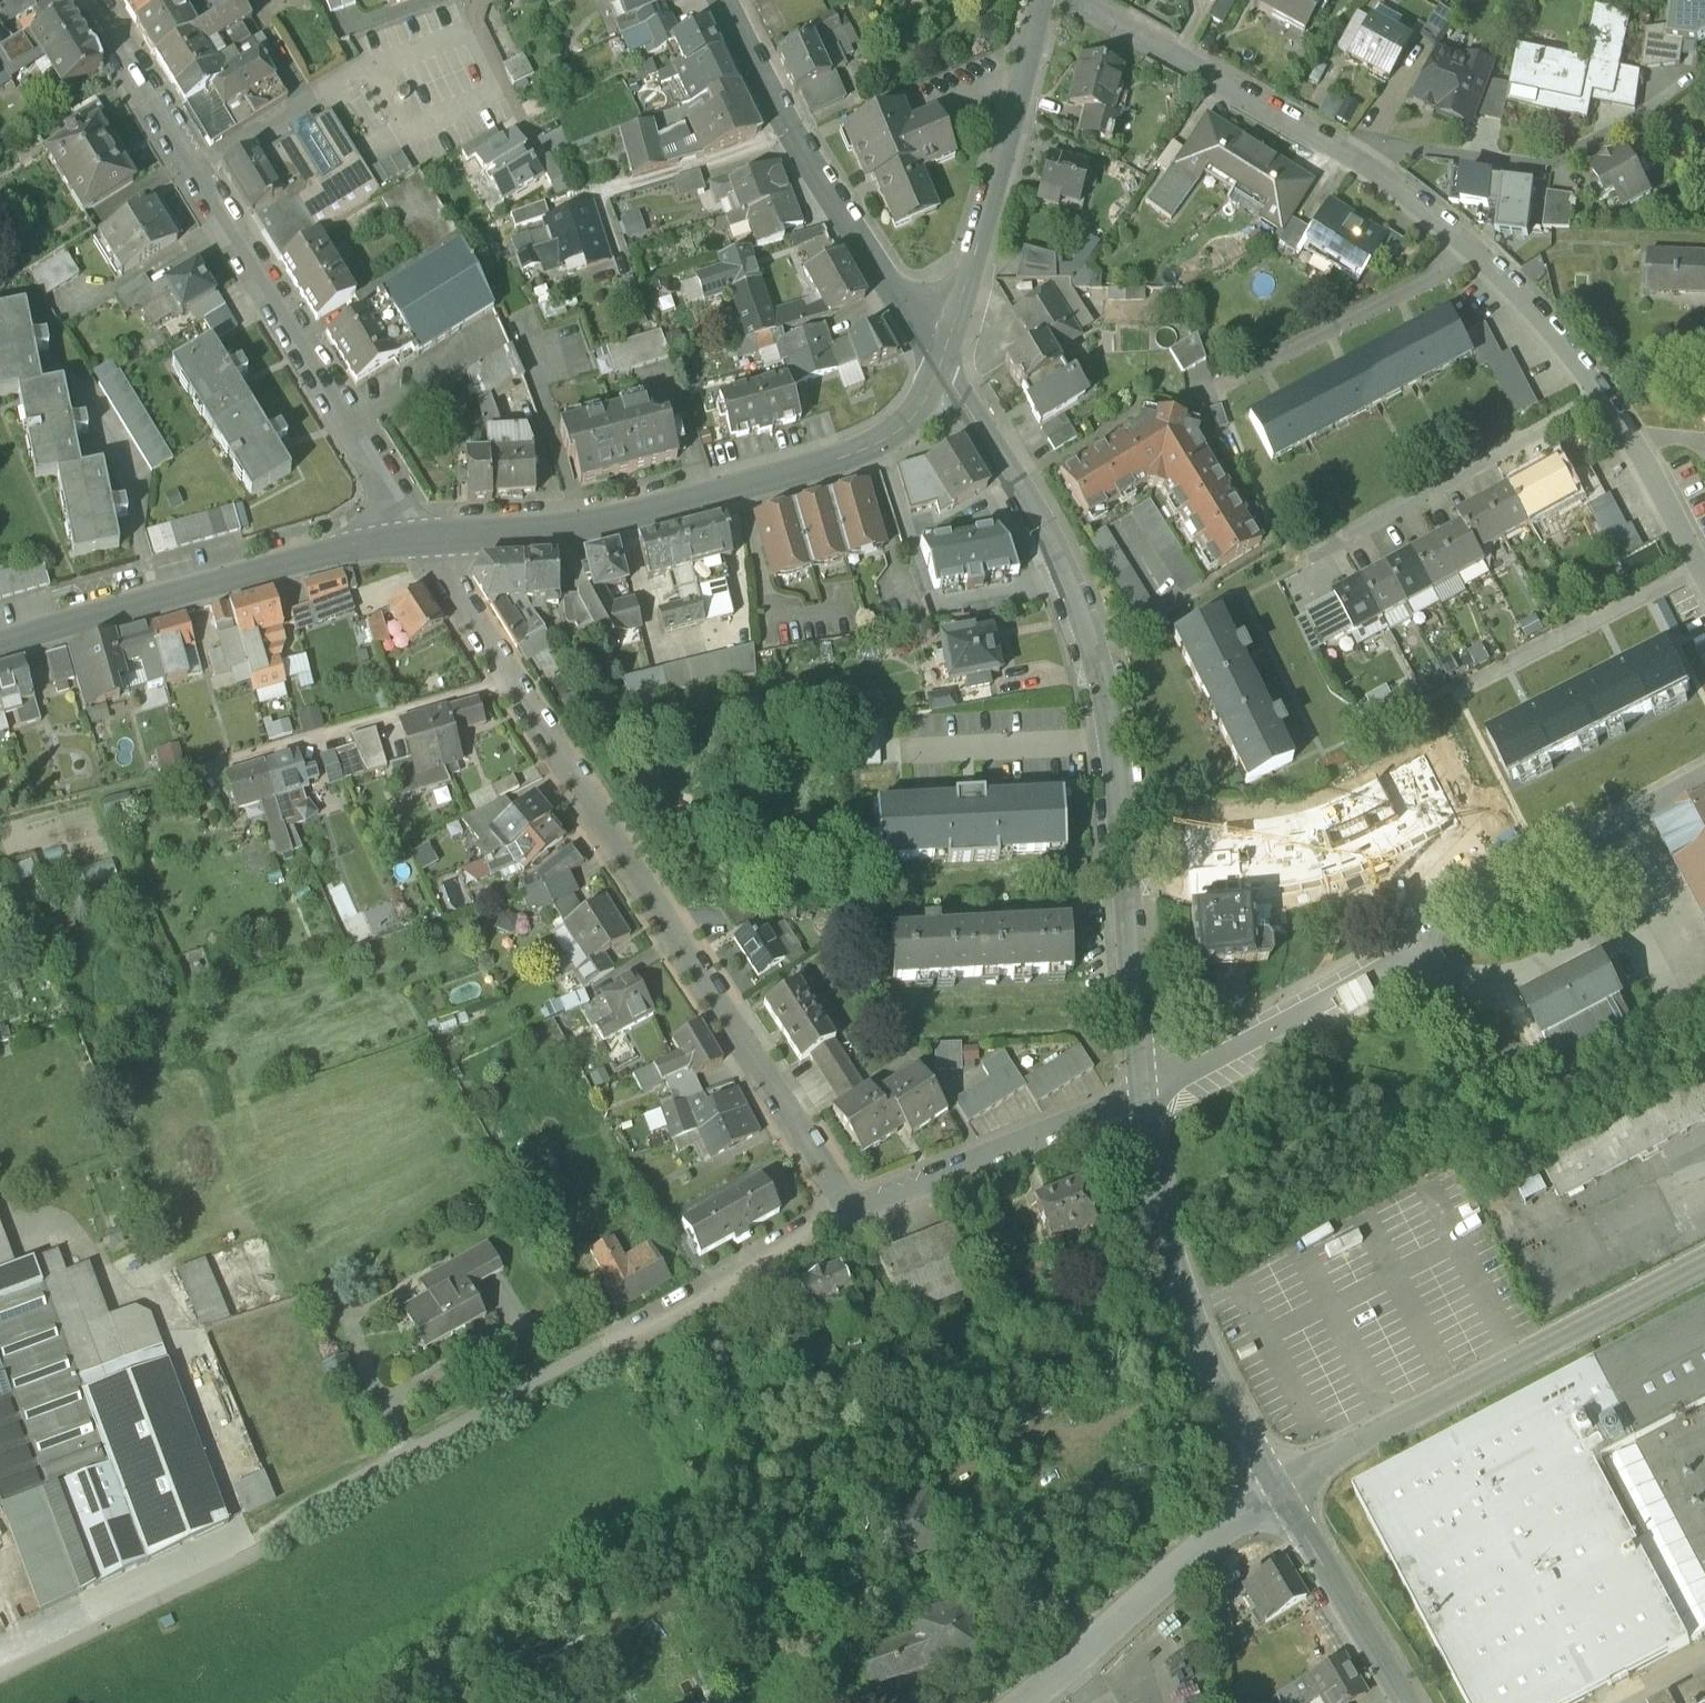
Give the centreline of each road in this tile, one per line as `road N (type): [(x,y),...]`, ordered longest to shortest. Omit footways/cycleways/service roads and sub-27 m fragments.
road 1 (residential): [(415,534),(852,1213)]
road 2 (unclassified): [(943,370),(1069,586),(1096,661),(1115,743),(1142,1097)]
road 3 (residential): [(89,3),(415,534)]
road 4 (tertiary): [(415,534),(634,520),(831,466),(908,427),(943,370)]
road 5 (residential): [(1374,176),(1474,252),(1543,321),(1642,456),(1704,573)]
road 6 (residential): [(1286,1491),(1704,1262)]
road 7 (residential): [(724,0),(789,132),(943,370)]
road 8 (tertiary): [(0,642),(415,534)]
road 9 (unclassified): [(1142,1097),(1157,1251),(1218,1380),(1286,1491)]
road 10 (tertiary): [(1046,0),(943,370)]
road 11 (residential): [(1374,176),(1410,149),(1547,168),(1704,70)]
road 12 (residential): [(1065,0),(1374,176)]
road 13 (residential): [(1399,963),(1502,986),(1625,920),(1610,834)]
road 14 (residential): [(1030,1702),(1286,1491)]
road 15 (residential): [(0,1676),(249,1557),(274,1521)]
road 16 (residential): [(852,1213),(1142,1097)]
road 17 (residential): [(1142,1097),(1399,963)]
road 18 (residential): [(631,1335),(852,1213)]
road 19 (residential): [(1399,963),(1426,933),(1610,834)]
road 20 (unclassified): [(1286,1491),(1413,1702)]
road 21 (residential): [(535,147),(467,2)]

